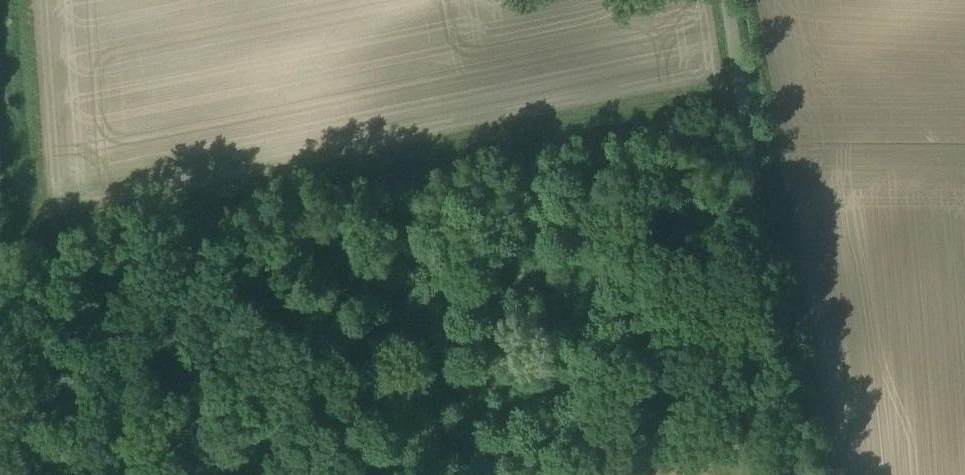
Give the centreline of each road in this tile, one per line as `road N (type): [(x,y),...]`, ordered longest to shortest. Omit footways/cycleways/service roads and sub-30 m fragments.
road 1 (unclassified): [(793,474),(785,354),(734,0)]

